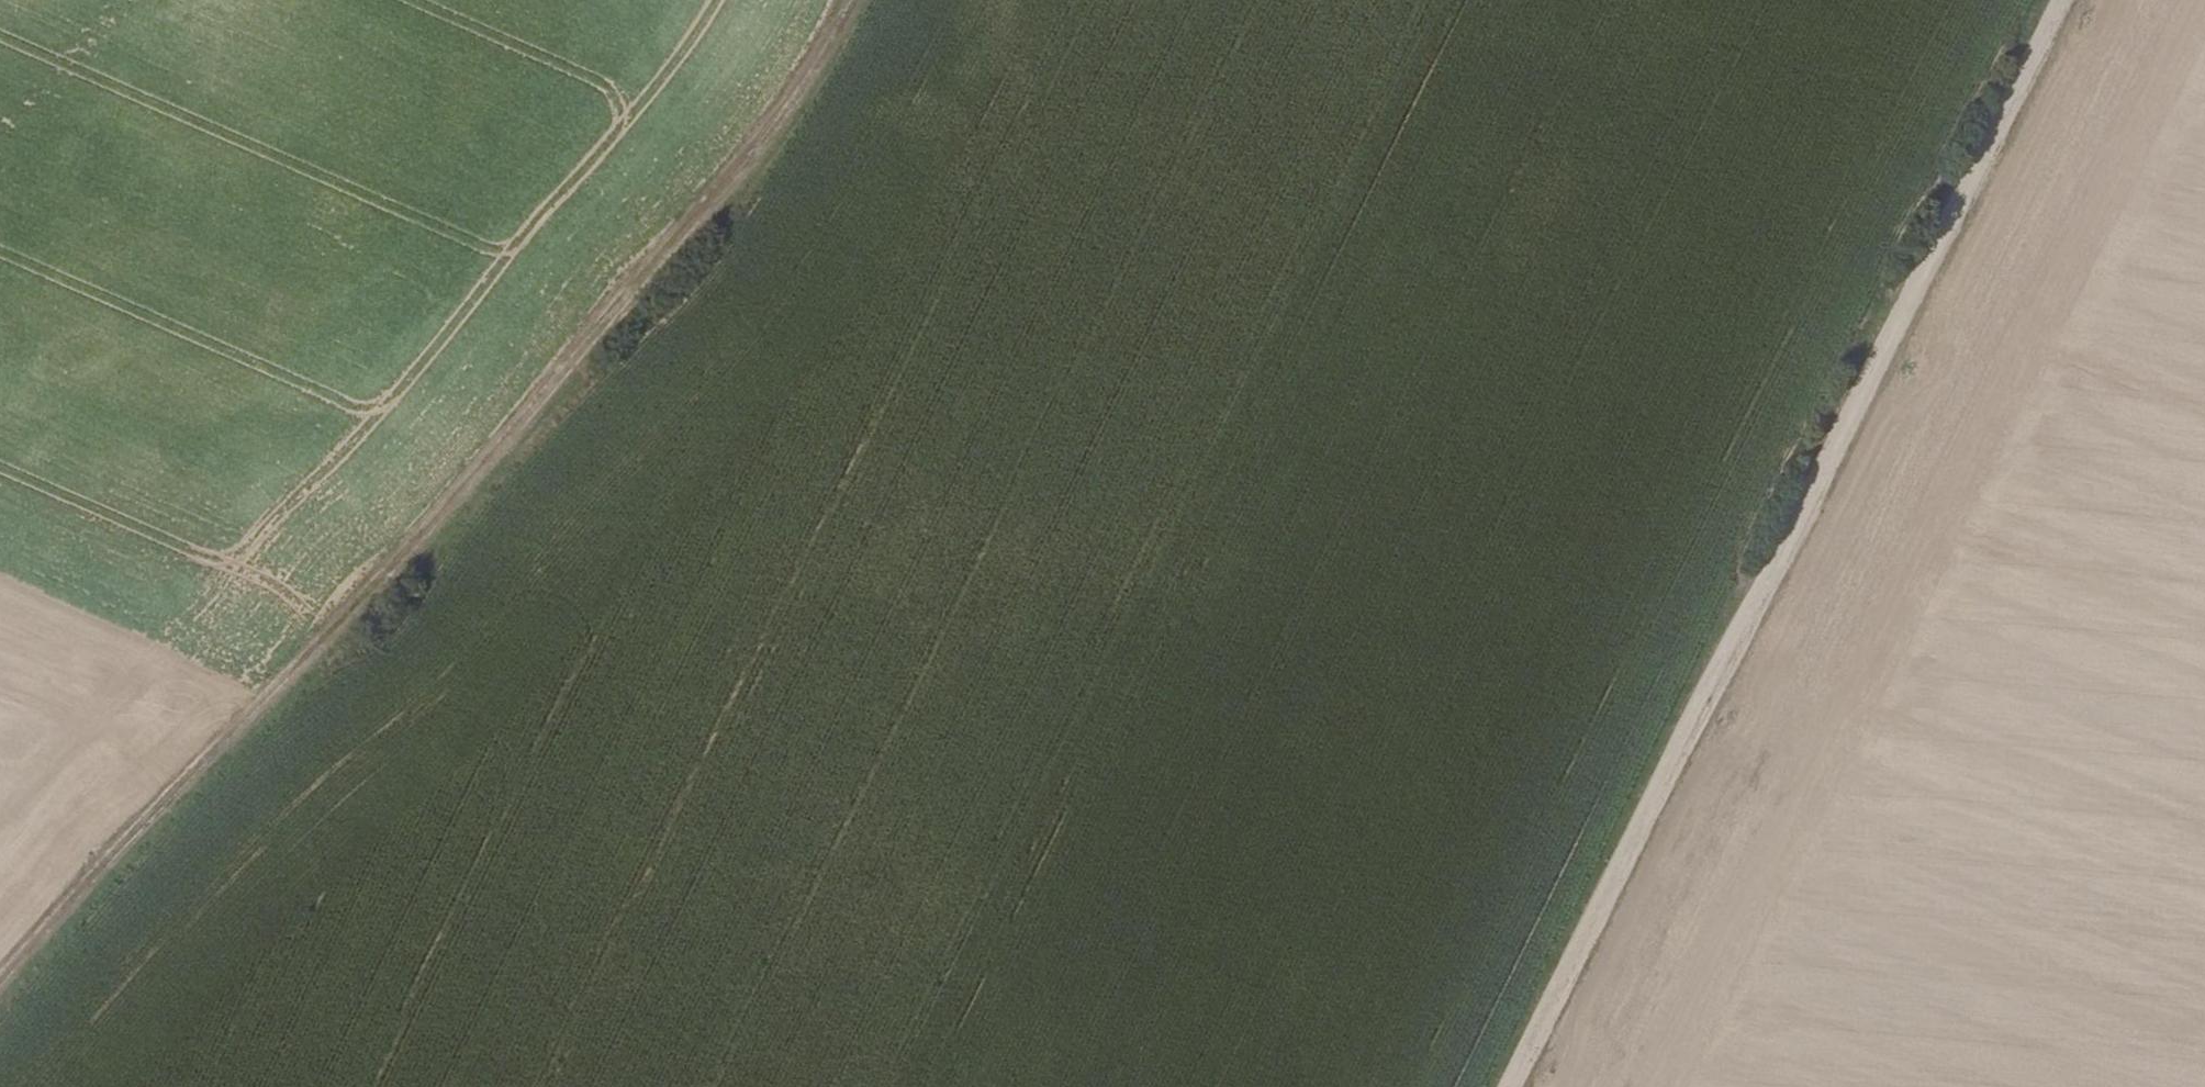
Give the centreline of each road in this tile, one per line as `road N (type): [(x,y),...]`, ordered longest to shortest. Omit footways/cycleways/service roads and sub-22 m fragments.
road 1 (track): [(857,0),(811,83),(722,202),(0,991)]
road 2 (track): [(1510,1086),(2061,0)]

